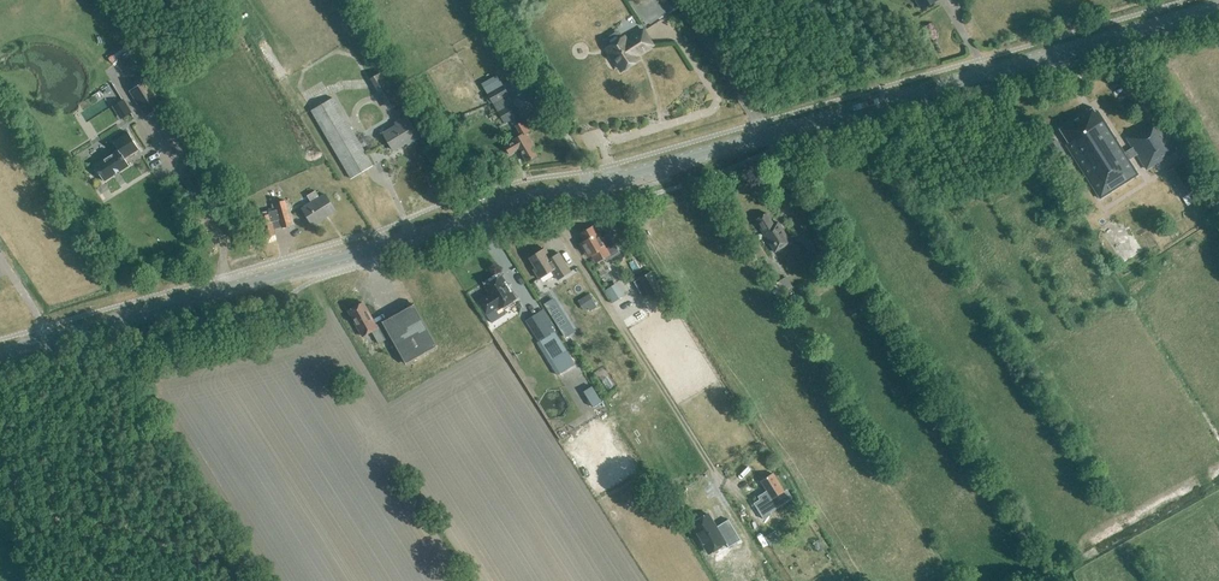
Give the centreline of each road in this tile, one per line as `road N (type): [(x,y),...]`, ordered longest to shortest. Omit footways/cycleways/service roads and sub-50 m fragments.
road 1 (primary): [(0,354),(1218,7)]

